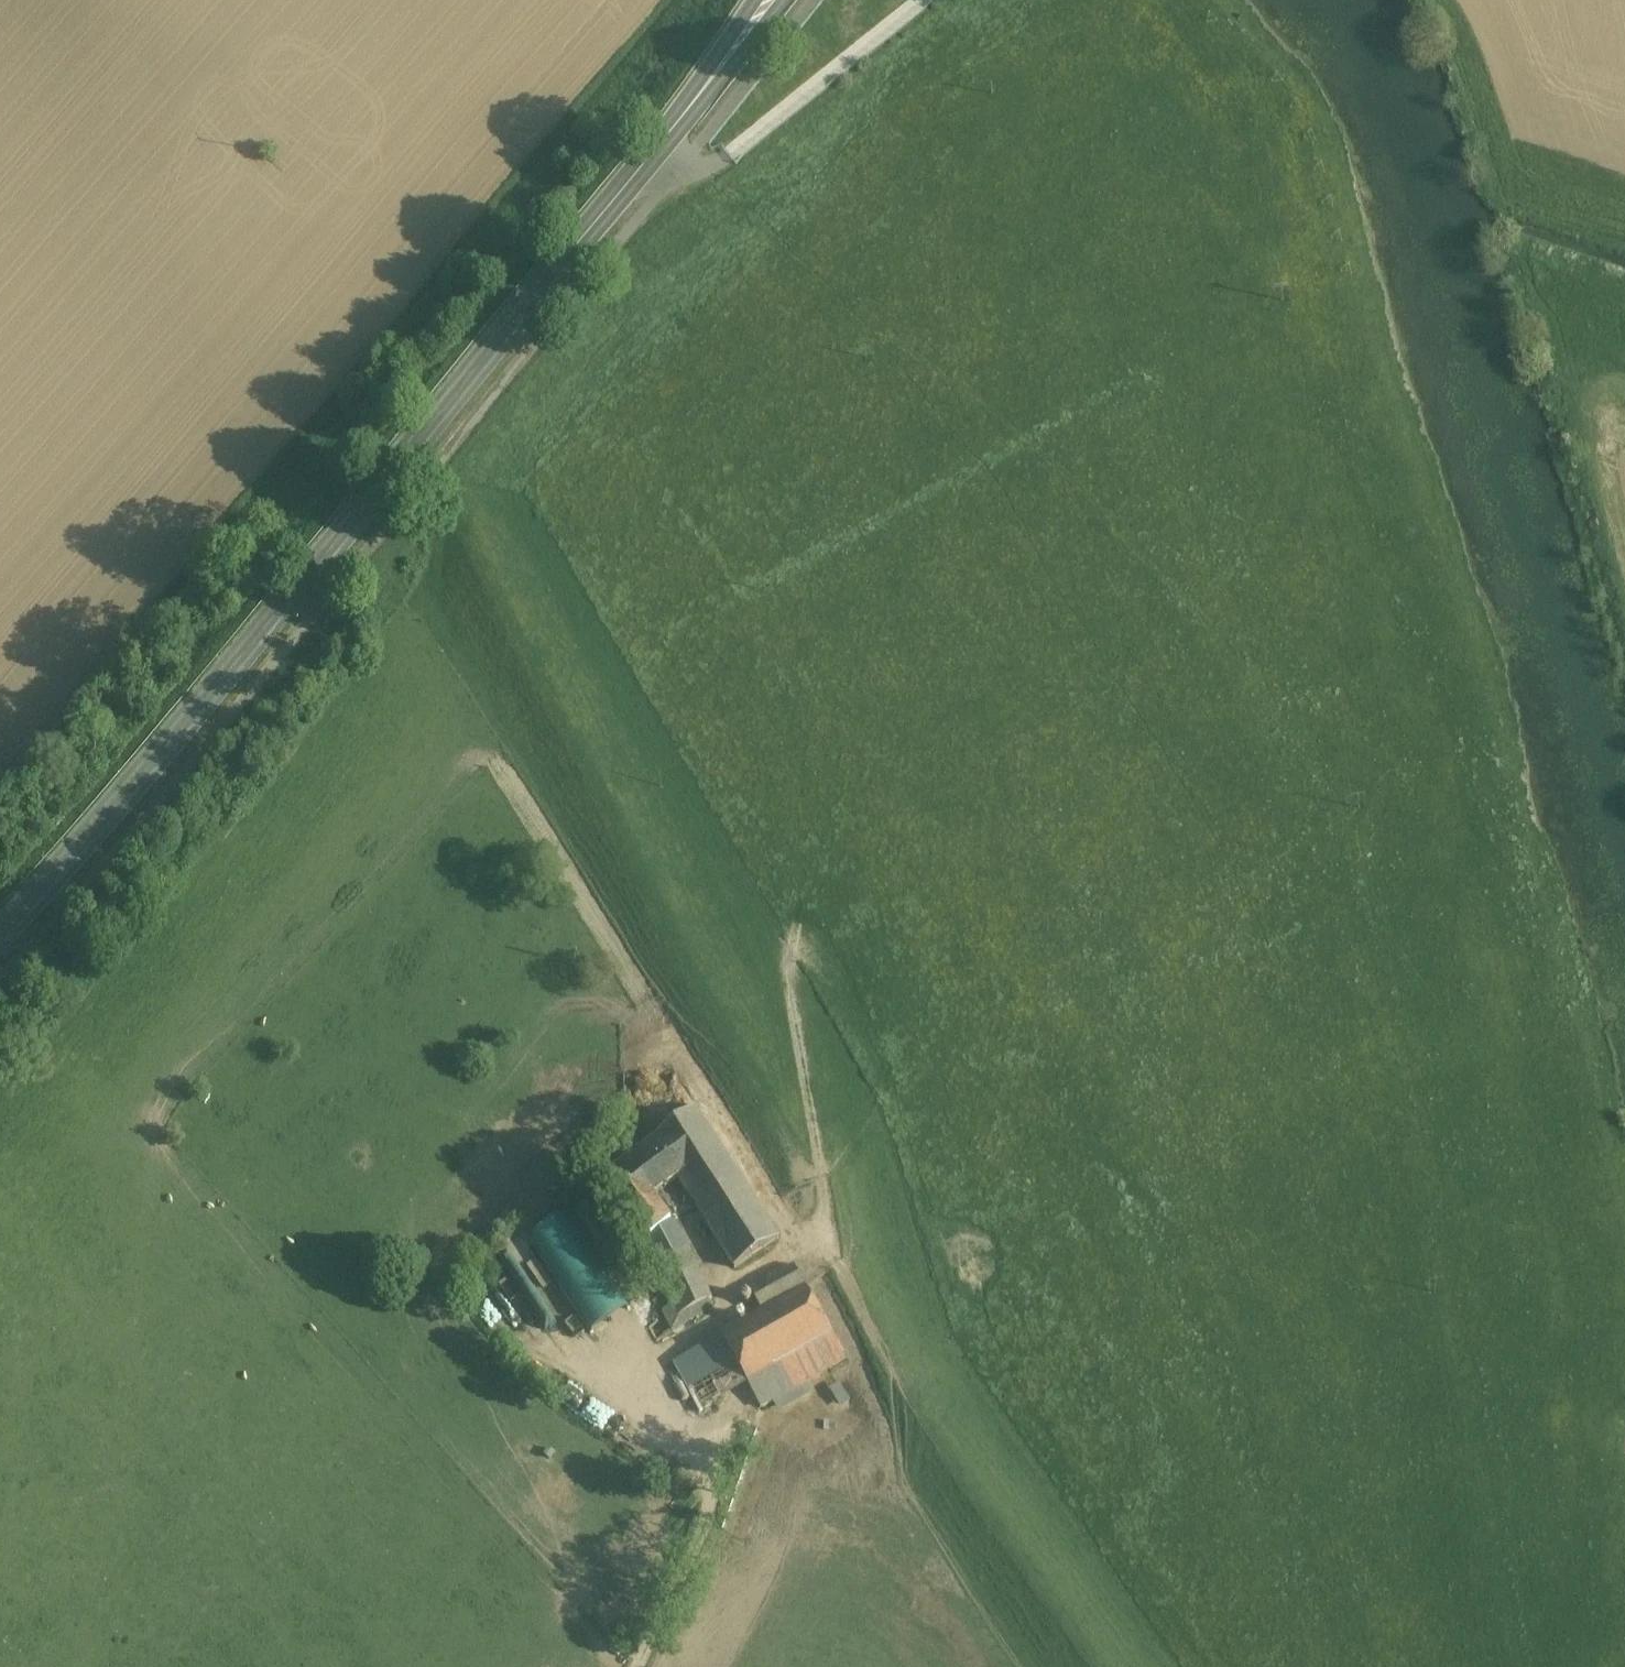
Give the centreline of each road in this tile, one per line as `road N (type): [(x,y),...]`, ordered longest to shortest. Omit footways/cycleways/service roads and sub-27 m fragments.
road 1 (secondary): [(785,0),(70,867),(0,942)]

